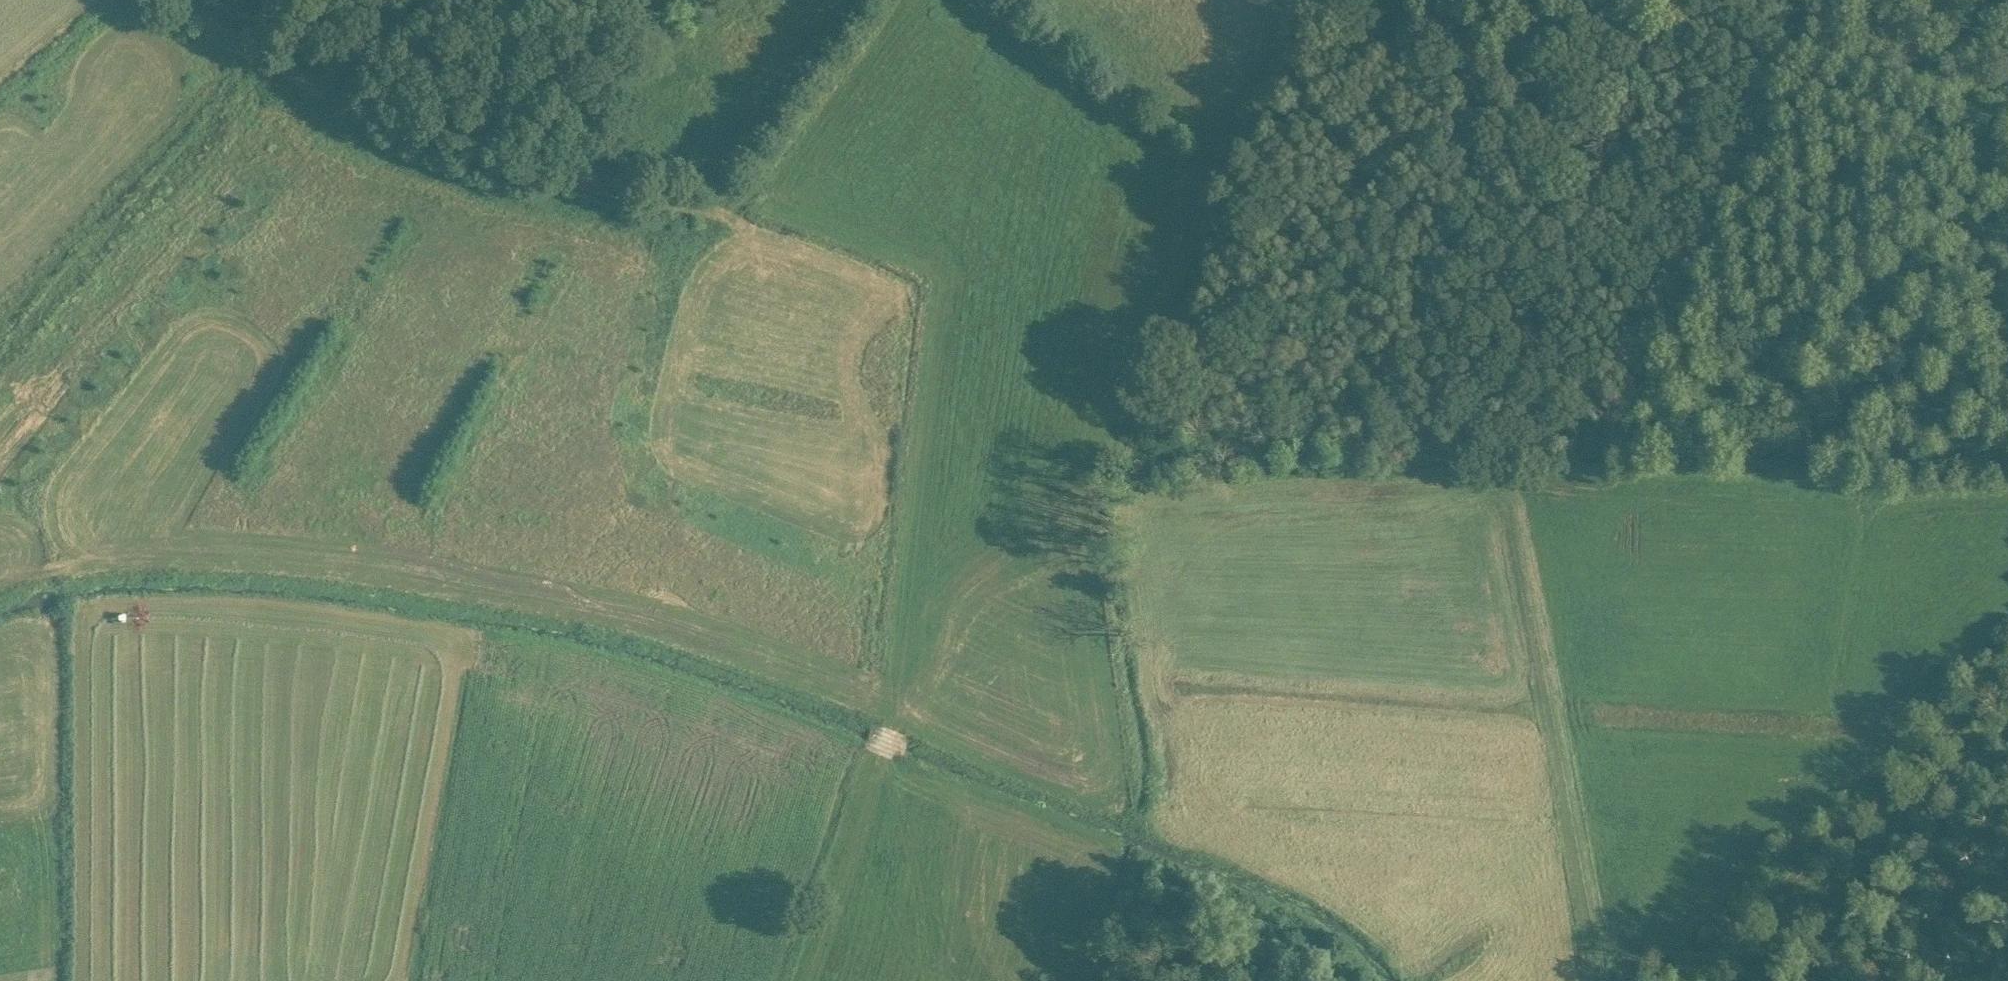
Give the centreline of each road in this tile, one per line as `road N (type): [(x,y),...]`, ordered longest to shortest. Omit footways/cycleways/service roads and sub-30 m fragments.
road 1 (track): [(191,0),(289,74),(418,151),(686,220)]
road 2 (track): [(1594,980),(1505,519)]
road 3 (track): [(2007,673),(1684,980)]
road 4 (track): [(0,81),(107,0)]

